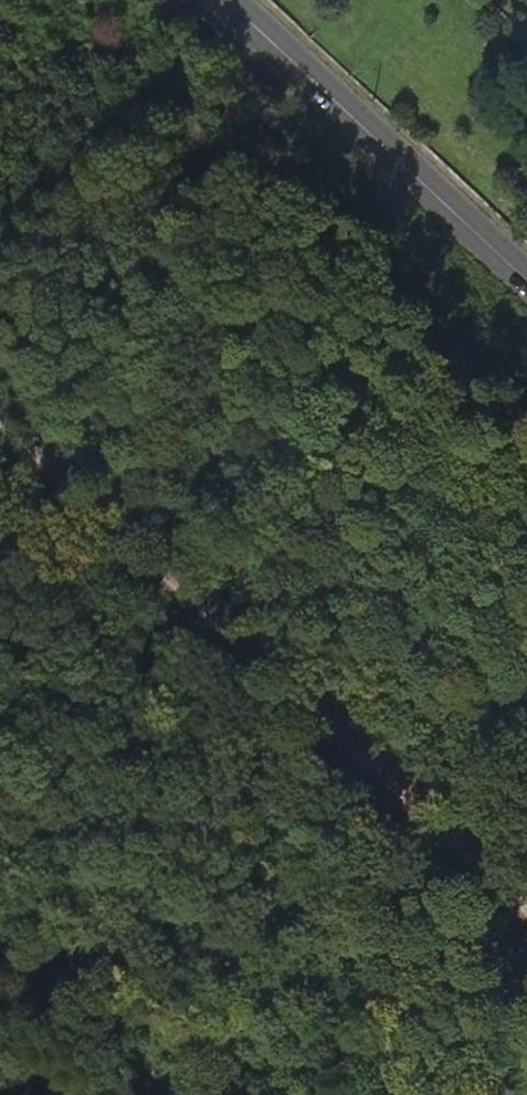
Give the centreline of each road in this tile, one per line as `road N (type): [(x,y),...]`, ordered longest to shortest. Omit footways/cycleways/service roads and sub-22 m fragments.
road 1 (track): [(0,412),(526,910)]
road 2 (primary): [(526,289),(218,0)]

